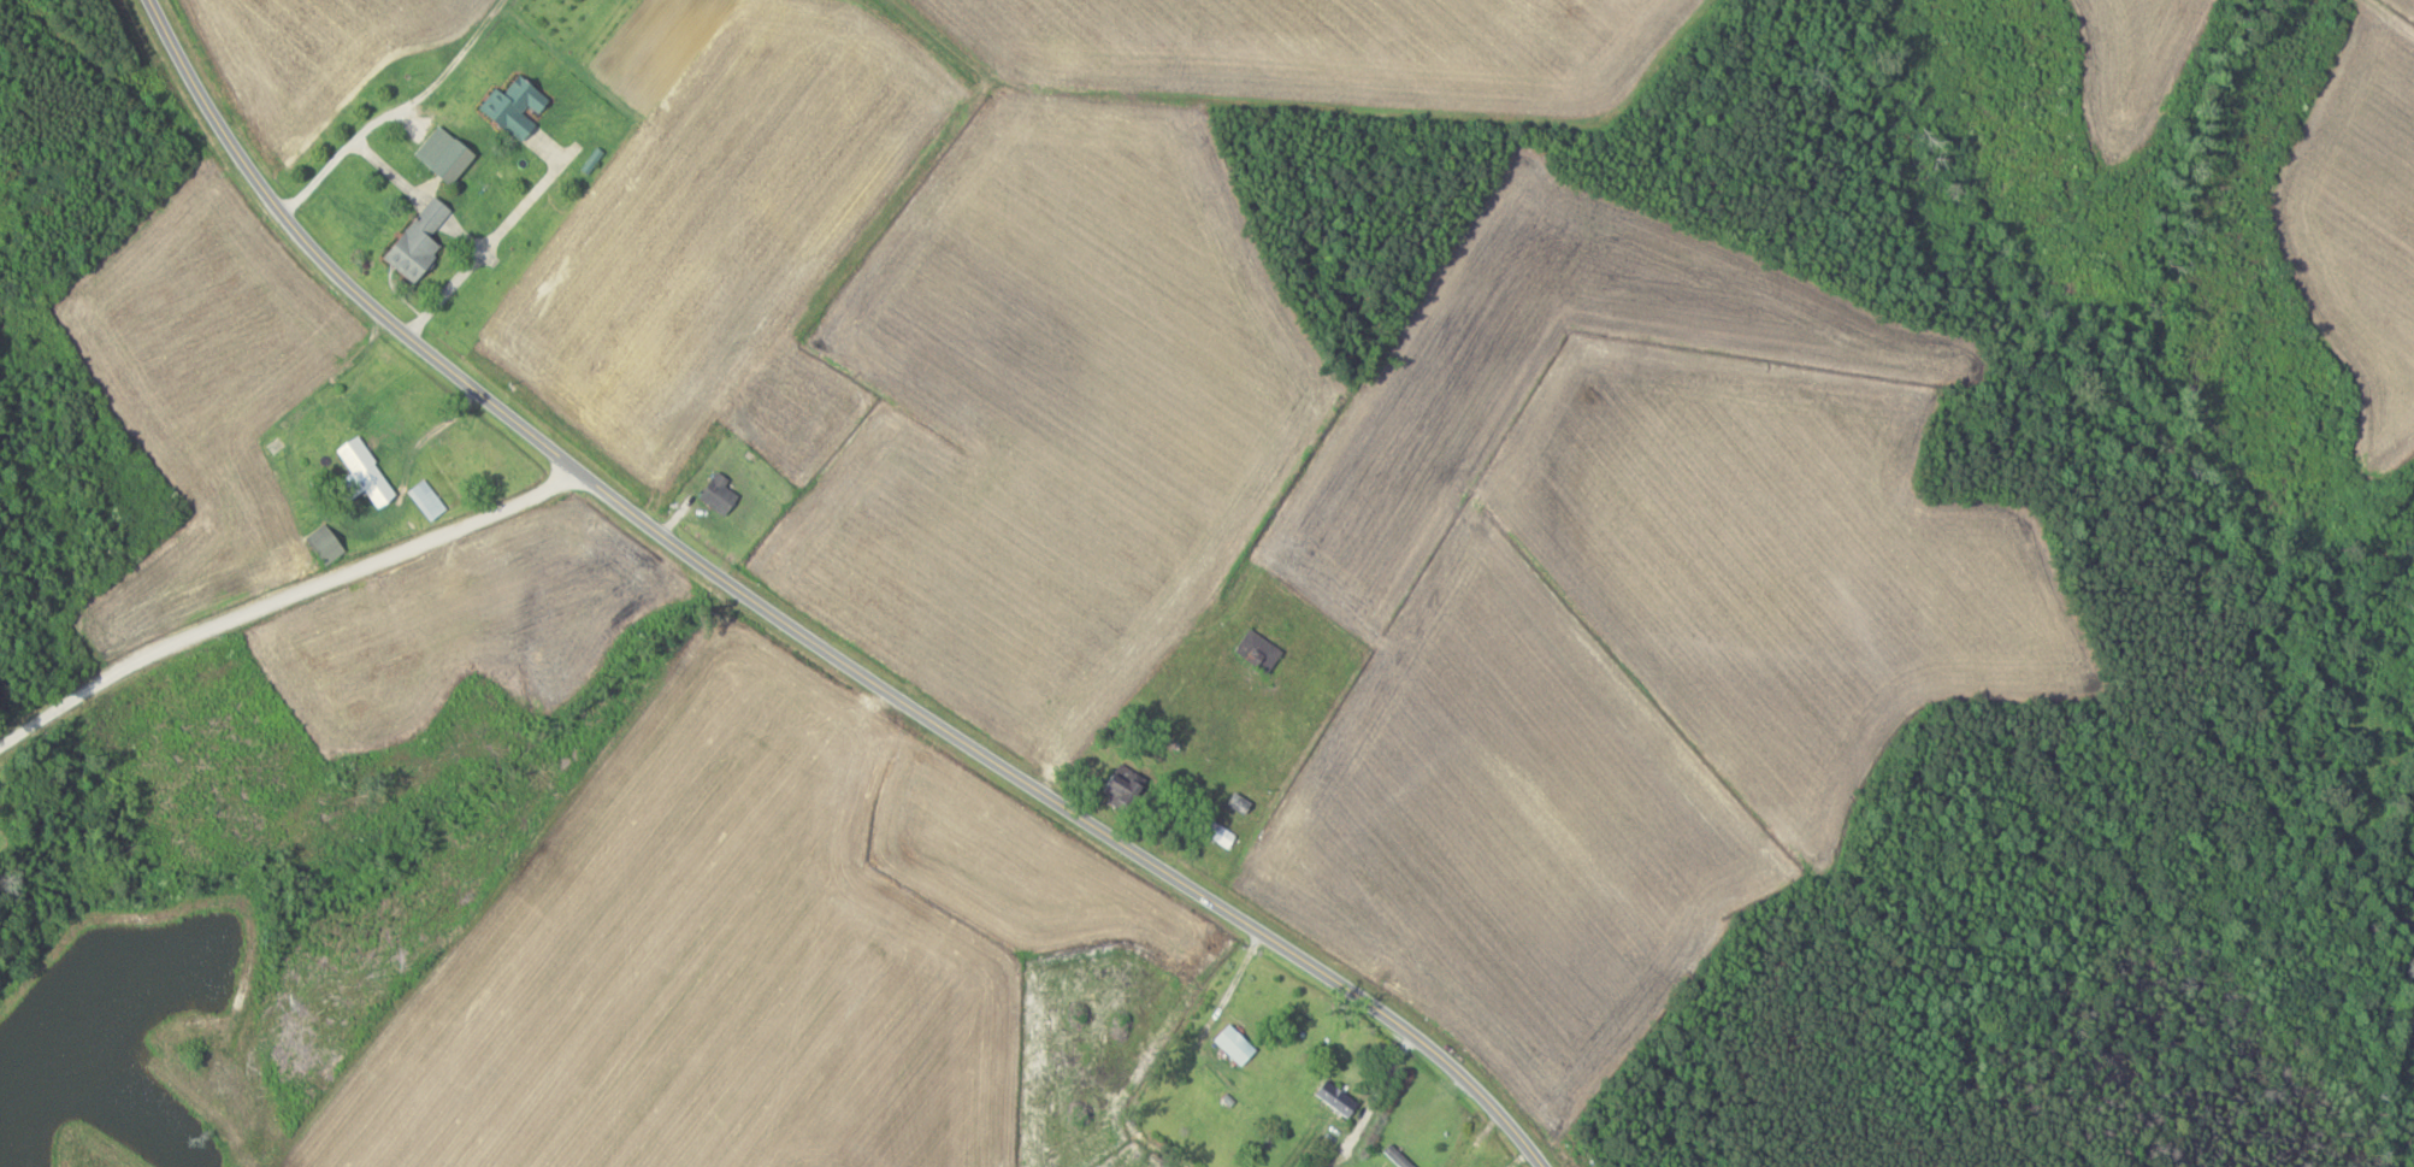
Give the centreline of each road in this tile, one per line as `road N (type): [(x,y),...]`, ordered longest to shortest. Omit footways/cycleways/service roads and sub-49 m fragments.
road 1 (tertiary): [(1544,1166),(1478,1091),(1387,1014),(786,623),(364,299),(241,157),(151,0)]
road 2 (residential): [(0,747),(173,642),(580,470)]

